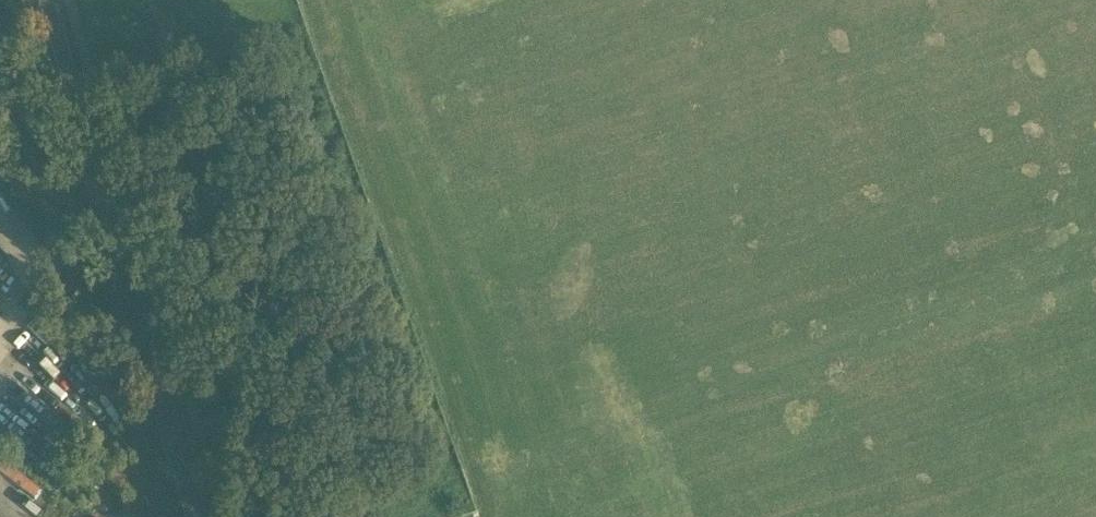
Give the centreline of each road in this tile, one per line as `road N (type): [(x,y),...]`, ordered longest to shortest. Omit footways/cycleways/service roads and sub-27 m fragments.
road 1 (secondary): [(34,0),(201,516)]

